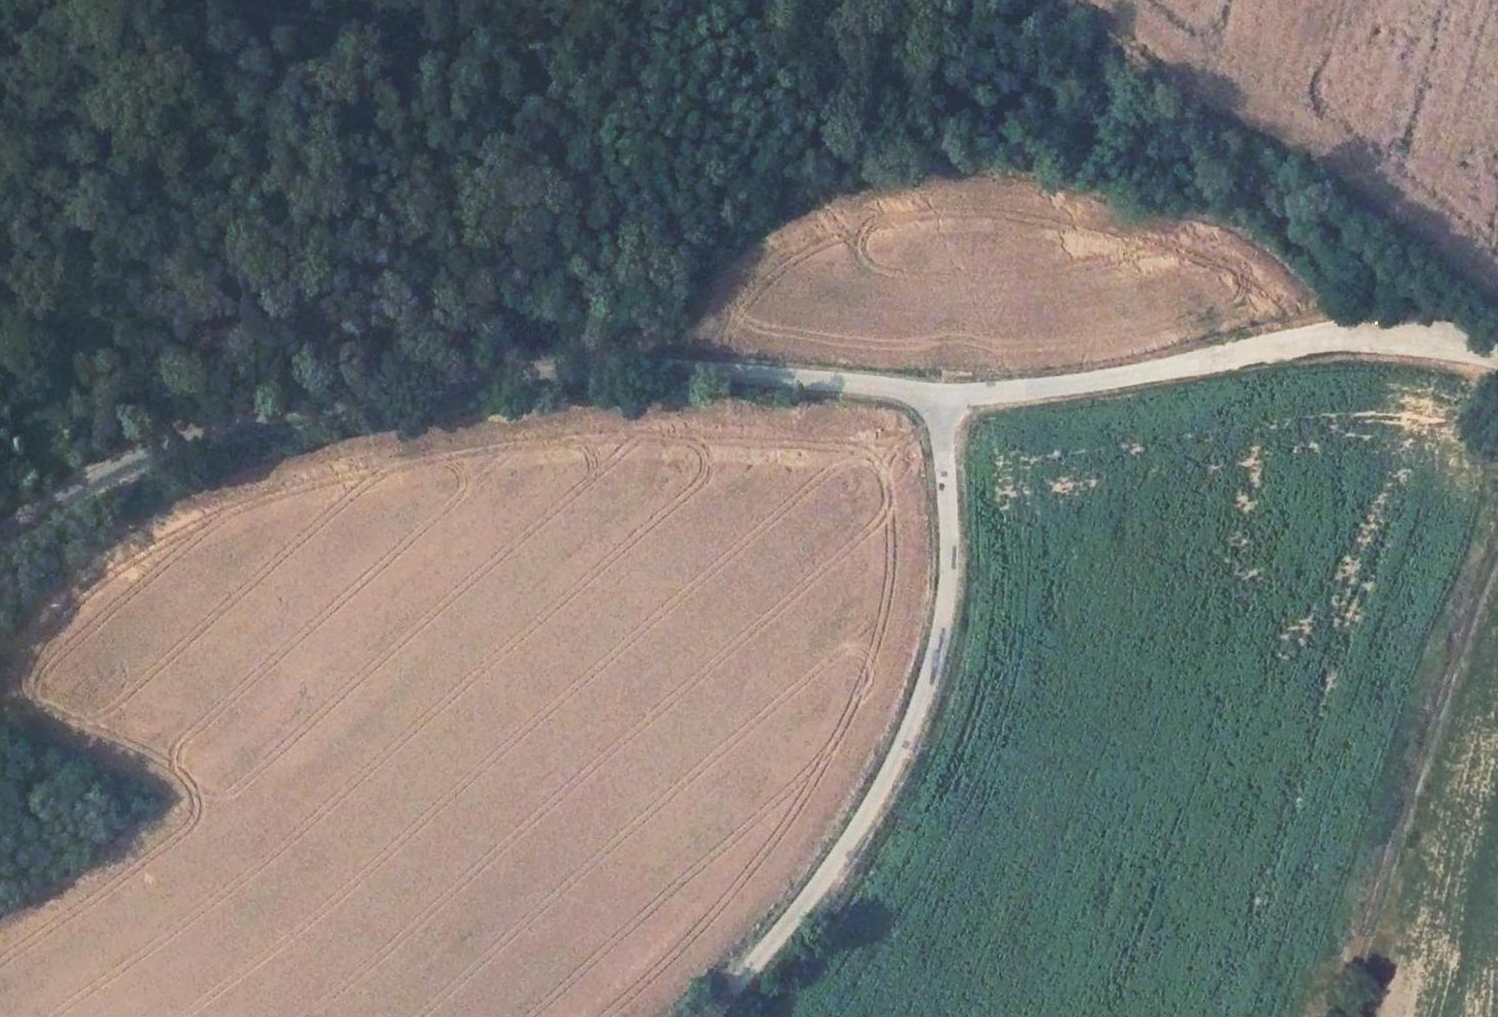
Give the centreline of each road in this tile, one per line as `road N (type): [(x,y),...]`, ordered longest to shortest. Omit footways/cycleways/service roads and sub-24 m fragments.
road 1 (unclassified): [(0,544),(114,467),(250,425),(616,366),(937,396)]
road 2 (unclassified): [(937,396),(949,469),(949,588),(924,698),(841,851),(770,948),(704,1016)]
road 3 (track): [(1497,553),(1339,1016)]
road 4 (track): [(1201,361),(1356,335),(1497,354)]
road 5 (unclassified): [(937,396),(1061,387),(1201,361)]

